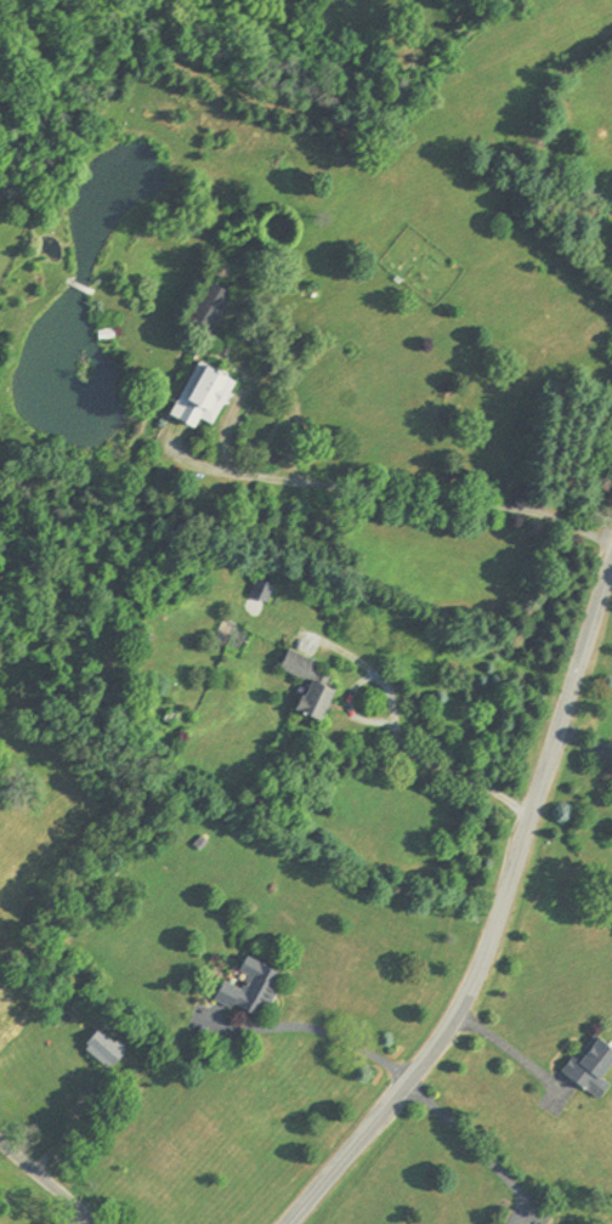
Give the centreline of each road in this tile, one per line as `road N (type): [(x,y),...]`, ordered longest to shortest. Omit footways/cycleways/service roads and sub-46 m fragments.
road 1 (residential): [(291,1223),(426,1062),(475,985),(611,567)]
road 2 (tertiary): [(96,1223),(0,1140)]

